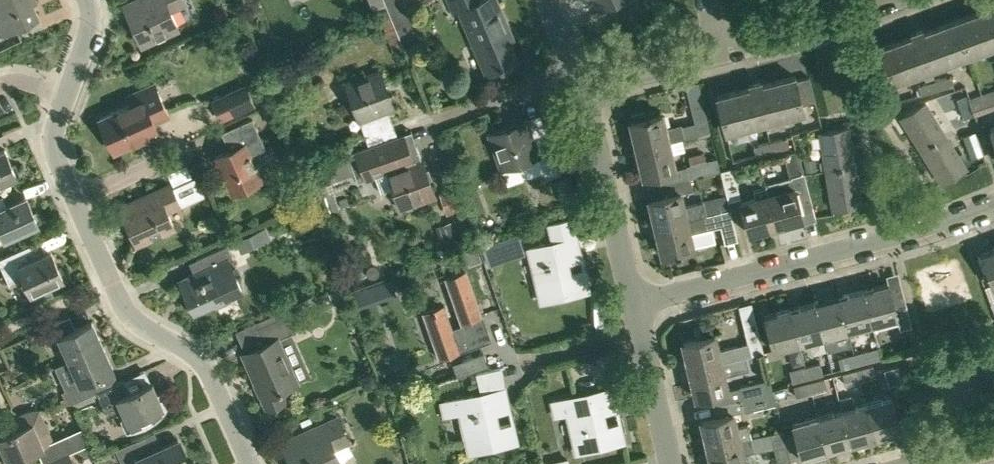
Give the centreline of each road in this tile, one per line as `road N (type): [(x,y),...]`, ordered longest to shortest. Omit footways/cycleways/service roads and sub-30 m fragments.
road 1 (residential): [(633,303),(993,202)]
road 2 (residential): [(250,463),(207,369),(122,305),(73,200)]
road 3 (residential): [(633,303),(581,87)]
road 4 (residential): [(720,49),(880,0)]
road 5 (residential): [(581,87),(720,49)]
road 6 (residential): [(440,115),(573,67)]
road 7 (residential): [(672,463),(640,331)]
road 8 (residential): [(513,362),(640,331)]
road 9 (residential): [(73,200),(192,150)]

